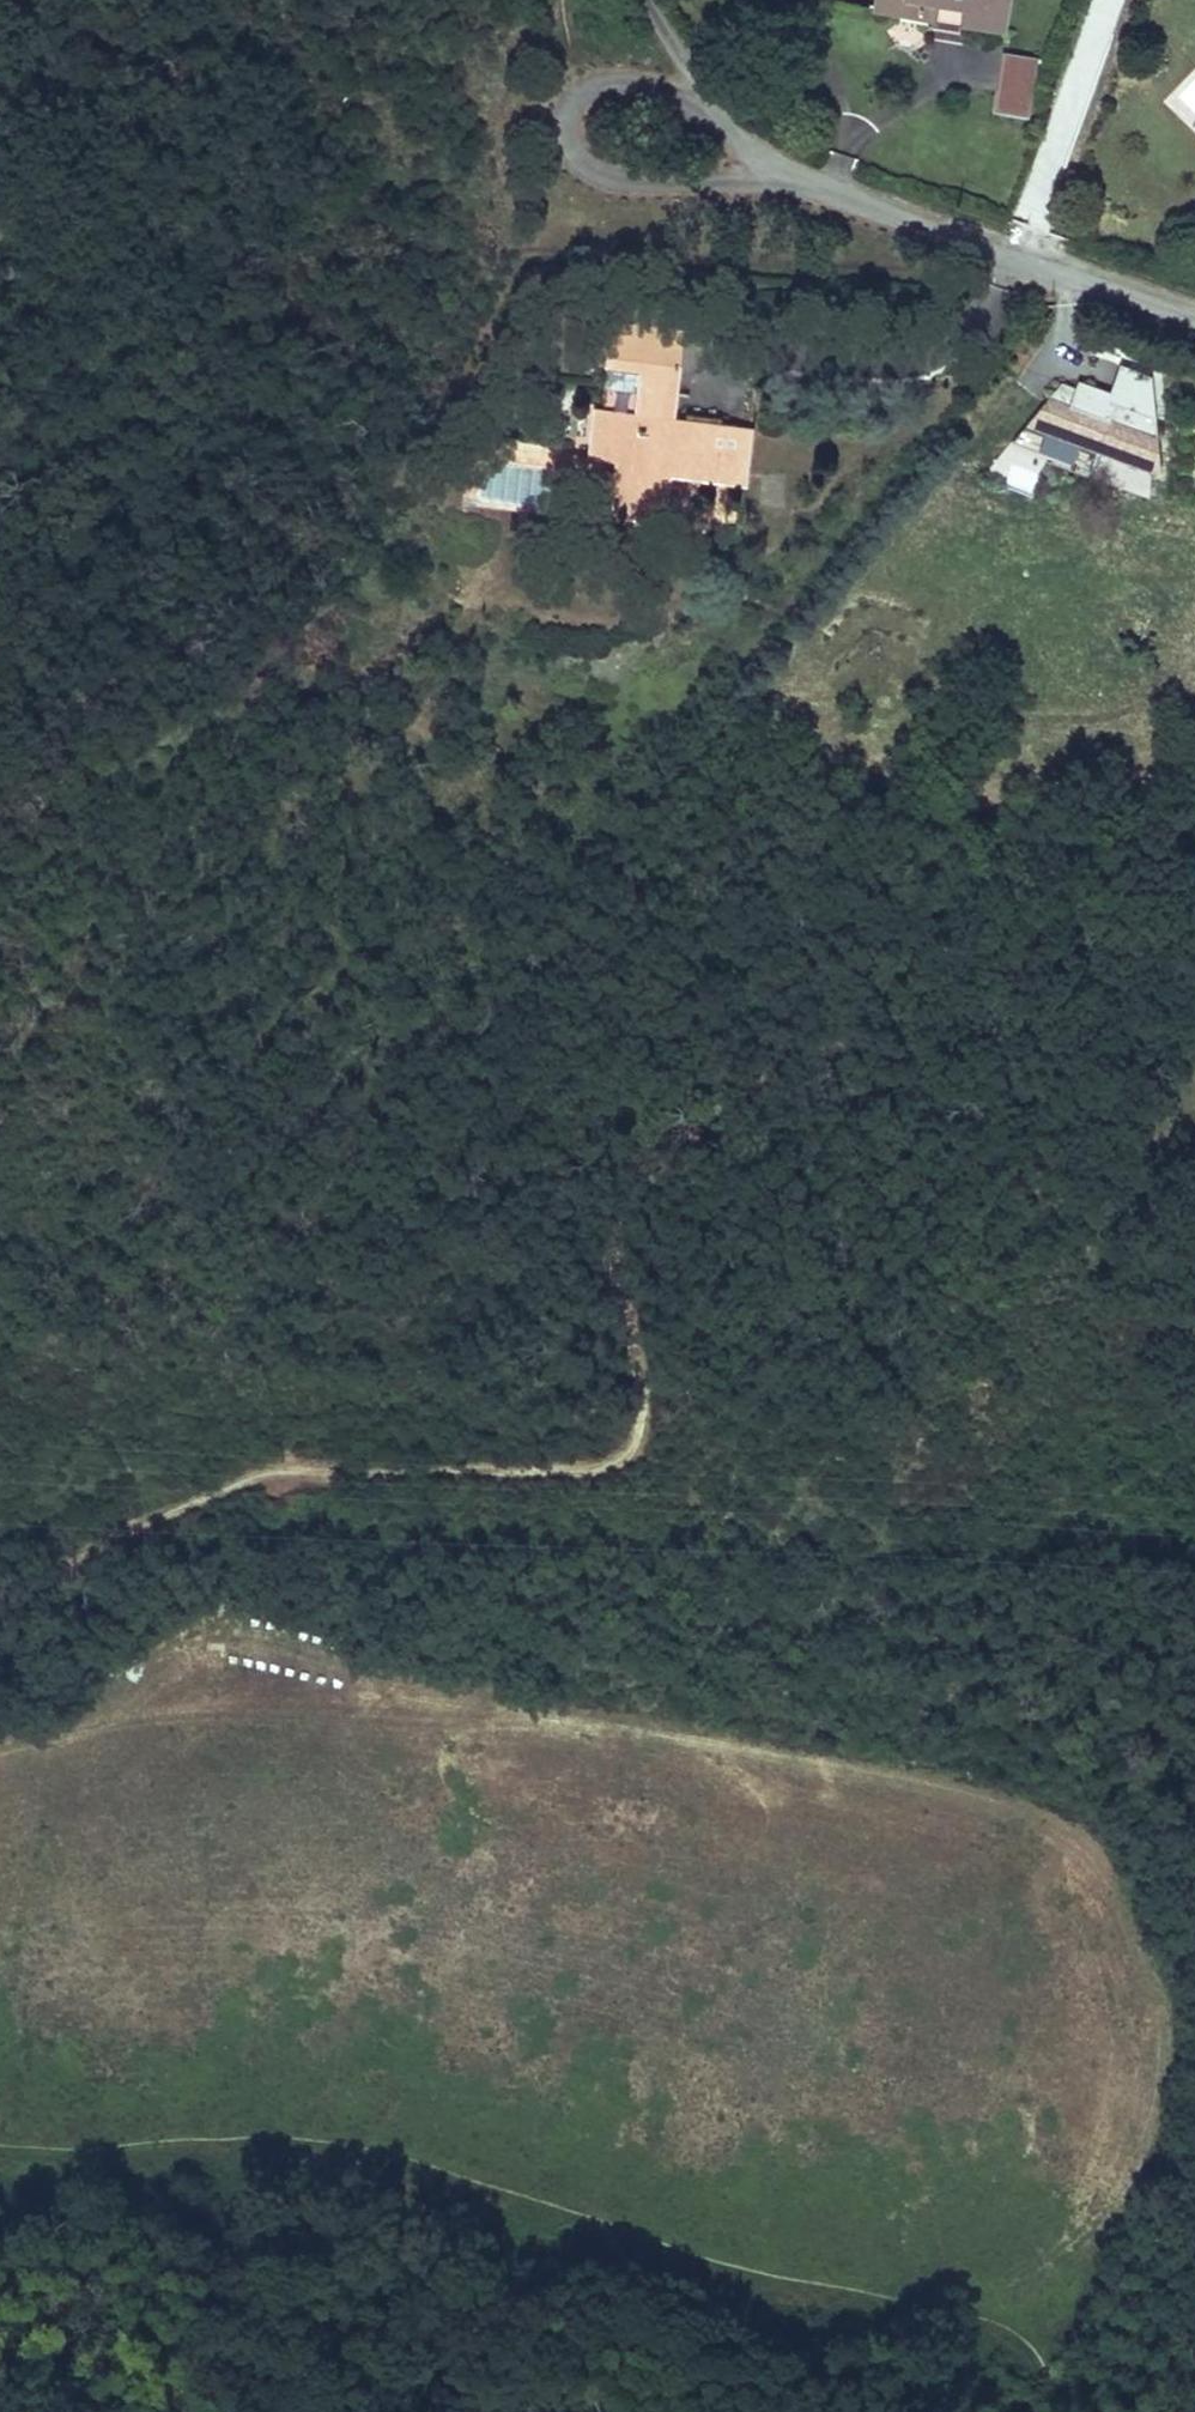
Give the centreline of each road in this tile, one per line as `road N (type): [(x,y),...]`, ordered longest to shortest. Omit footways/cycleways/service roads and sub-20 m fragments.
road 1 (residential): [(760,157),(1194,321)]
road 2 (residential): [(760,157),(628,71),(565,75),(548,100),(548,131)]
road 3 (residential): [(548,131),(562,153),(591,172),(728,172),(760,157)]
road 4 (residential): [(760,157),(706,101),(649,0)]
road 5 (residential): [(1087,888),(1194,819)]

